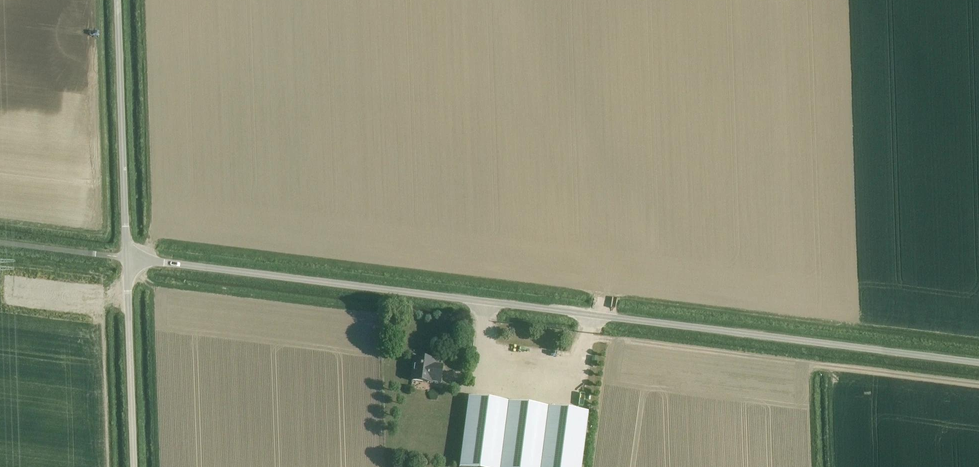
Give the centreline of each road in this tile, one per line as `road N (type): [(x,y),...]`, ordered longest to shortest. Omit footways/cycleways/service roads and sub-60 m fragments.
road 1 (unclassified): [(978,362),(127,258)]
road 2 (unclassified): [(127,258),(118,0)]
road 3 (unclassified): [(134,466),(127,258)]
road 4 (track): [(485,302),(487,351),(573,362),(590,314)]

